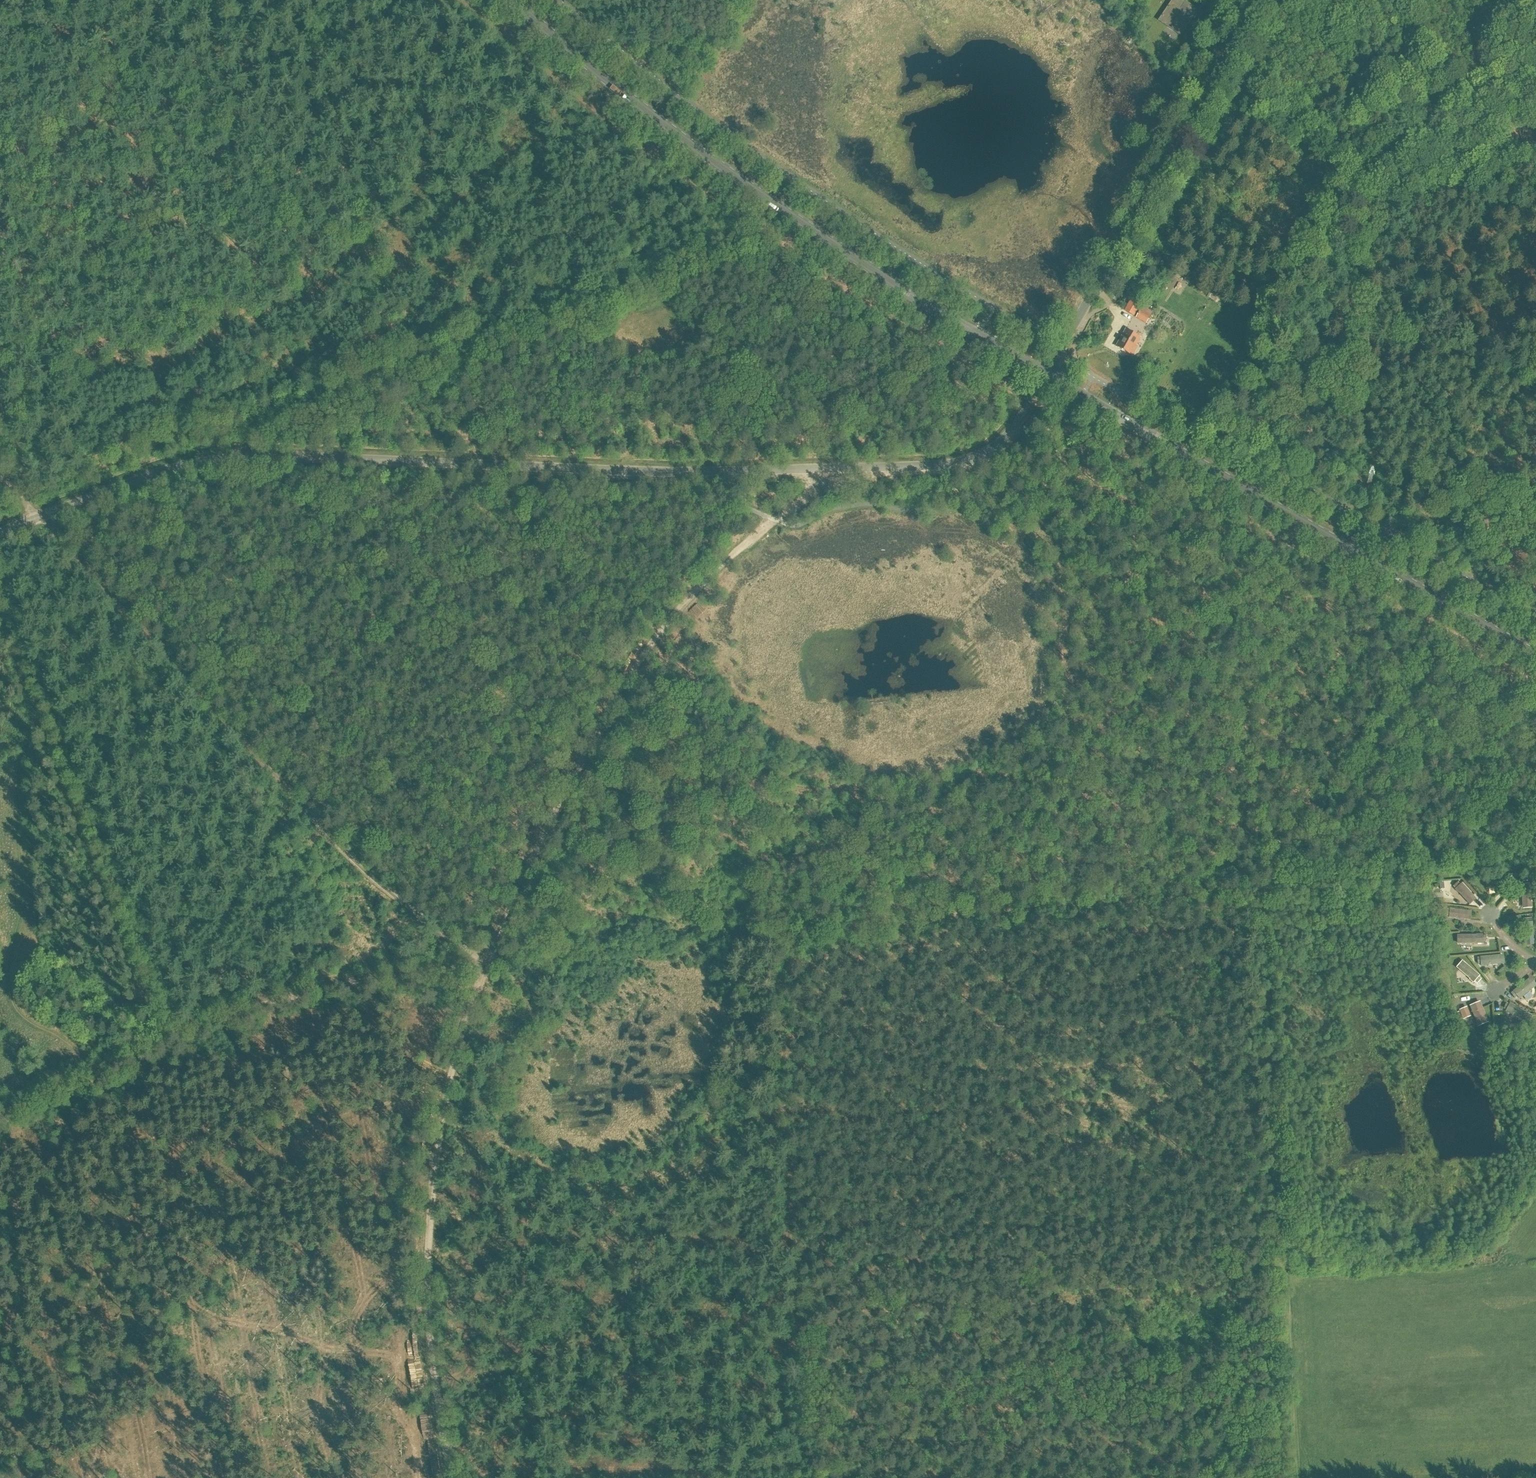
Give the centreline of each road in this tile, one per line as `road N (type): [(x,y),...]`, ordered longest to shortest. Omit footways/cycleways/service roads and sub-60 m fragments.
road 1 (track): [(1386,603),(837,283),(664,161),(464,0)]
road 2 (tertiary): [(0,532),(166,471),(258,457),(673,473),(953,464),(977,458),(1009,435),(1046,376)]
road 3 (secondary): [(1046,376),(729,175),(511,0)]
road 4 (track): [(1137,898),(512,957)]
road 5 (track): [(1270,885),(1306,1477)]
road 6 (secondary): [(1535,656),(1046,376)]
road 7 (track): [(488,960),(449,1077),(429,1211),(430,1360),(449,1477)]
road 8 (track): [(763,529),(710,575),(625,681),(488,960)]
road 9 (tertiary): [(1046,376),(1163,161),(1266,0)]
road 10 (track): [(81,1082),(167,1039),(247,1012),(439,969),(483,971)]
road 11 (track): [(1425,625),(1270,885)]
road 12 (track): [(1425,625),(1535,687)]

